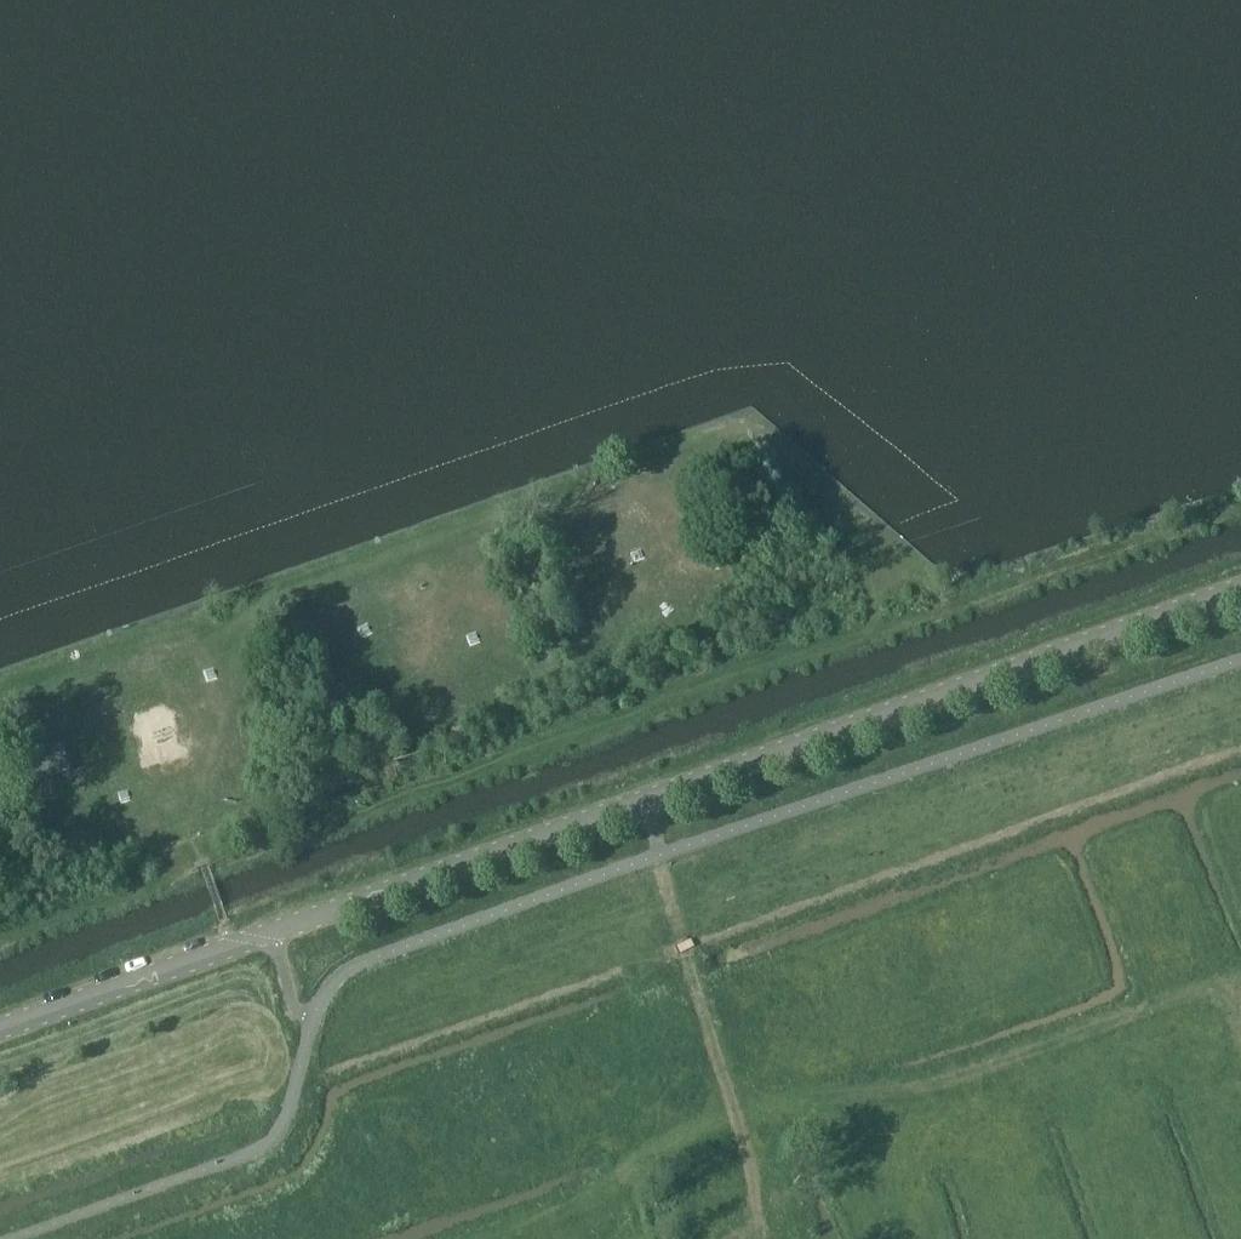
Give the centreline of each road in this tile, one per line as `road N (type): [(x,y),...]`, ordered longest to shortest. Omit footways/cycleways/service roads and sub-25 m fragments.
road 1 (tertiary): [(1240,588),(0,1029)]
road 2 (track): [(736,1107),(890,1104),(1240,977)]
road 3 (track): [(736,1107),(643,800)]
road 4 (track): [(758,1226),(736,1107)]

